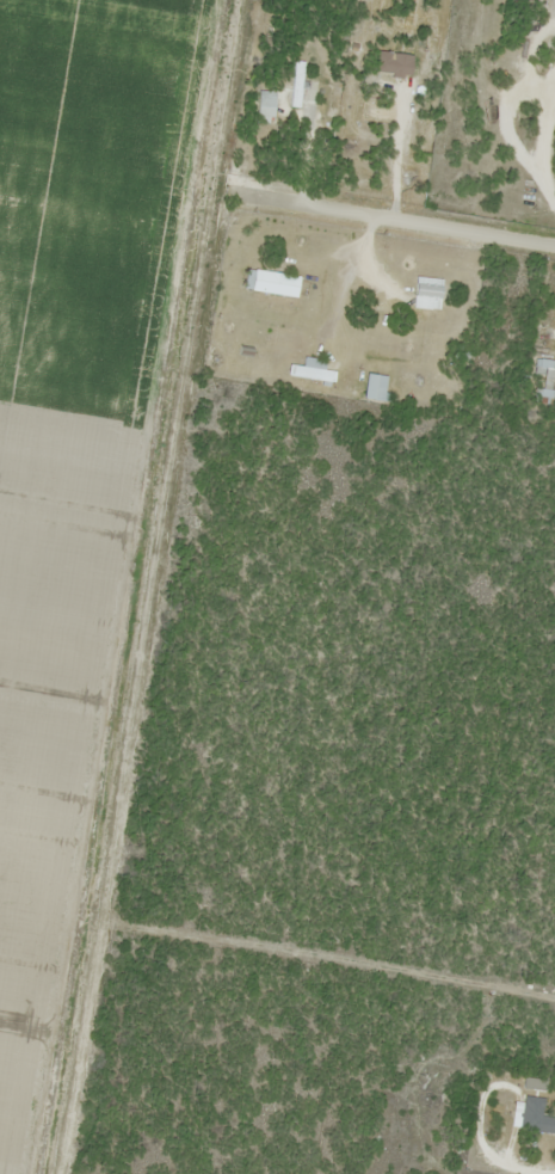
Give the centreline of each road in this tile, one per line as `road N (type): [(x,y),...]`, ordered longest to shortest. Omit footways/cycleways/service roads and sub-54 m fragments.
road 1 (track): [(137,651),(134,768),(55,1173)]
road 2 (residential): [(554,246),(230,193)]

